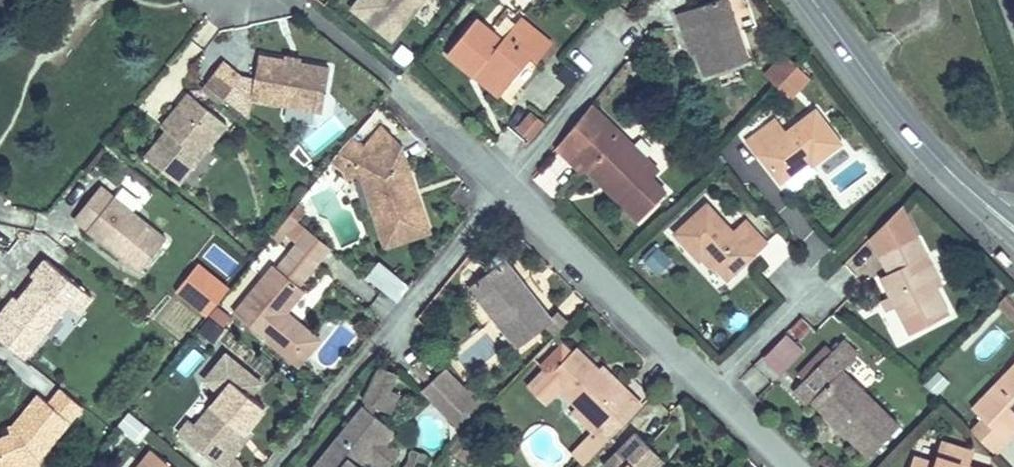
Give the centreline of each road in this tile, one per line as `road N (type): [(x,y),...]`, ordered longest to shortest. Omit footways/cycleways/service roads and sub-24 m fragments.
road 1 (residential): [(800,466),(513,183)]
road 2 (residential): [(513,183),(276,466)]
road 3 (tertiary): [(938,160),(811,0)]
road 4 (residential): [(513,183),(421,103)]

